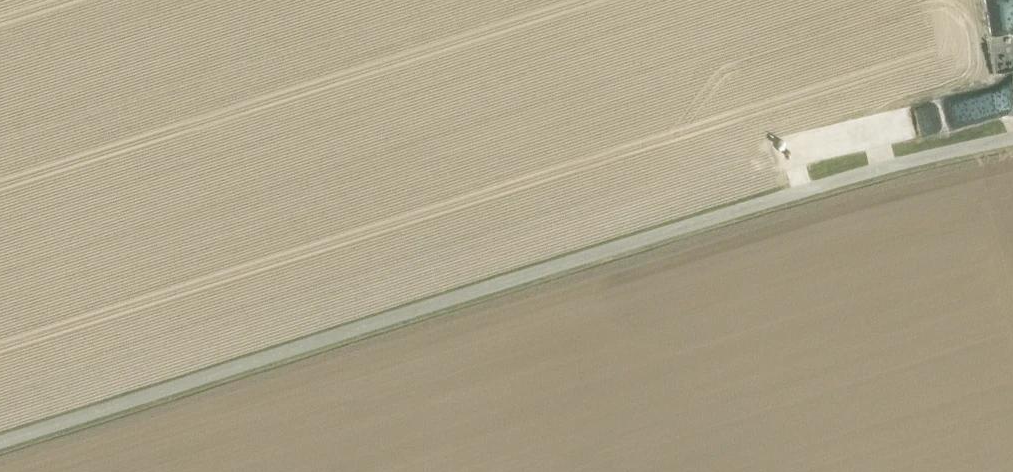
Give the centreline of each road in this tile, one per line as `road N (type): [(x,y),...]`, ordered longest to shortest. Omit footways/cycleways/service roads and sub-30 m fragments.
road 1 (track): [(0,441),(733,209),(1012,137)]

